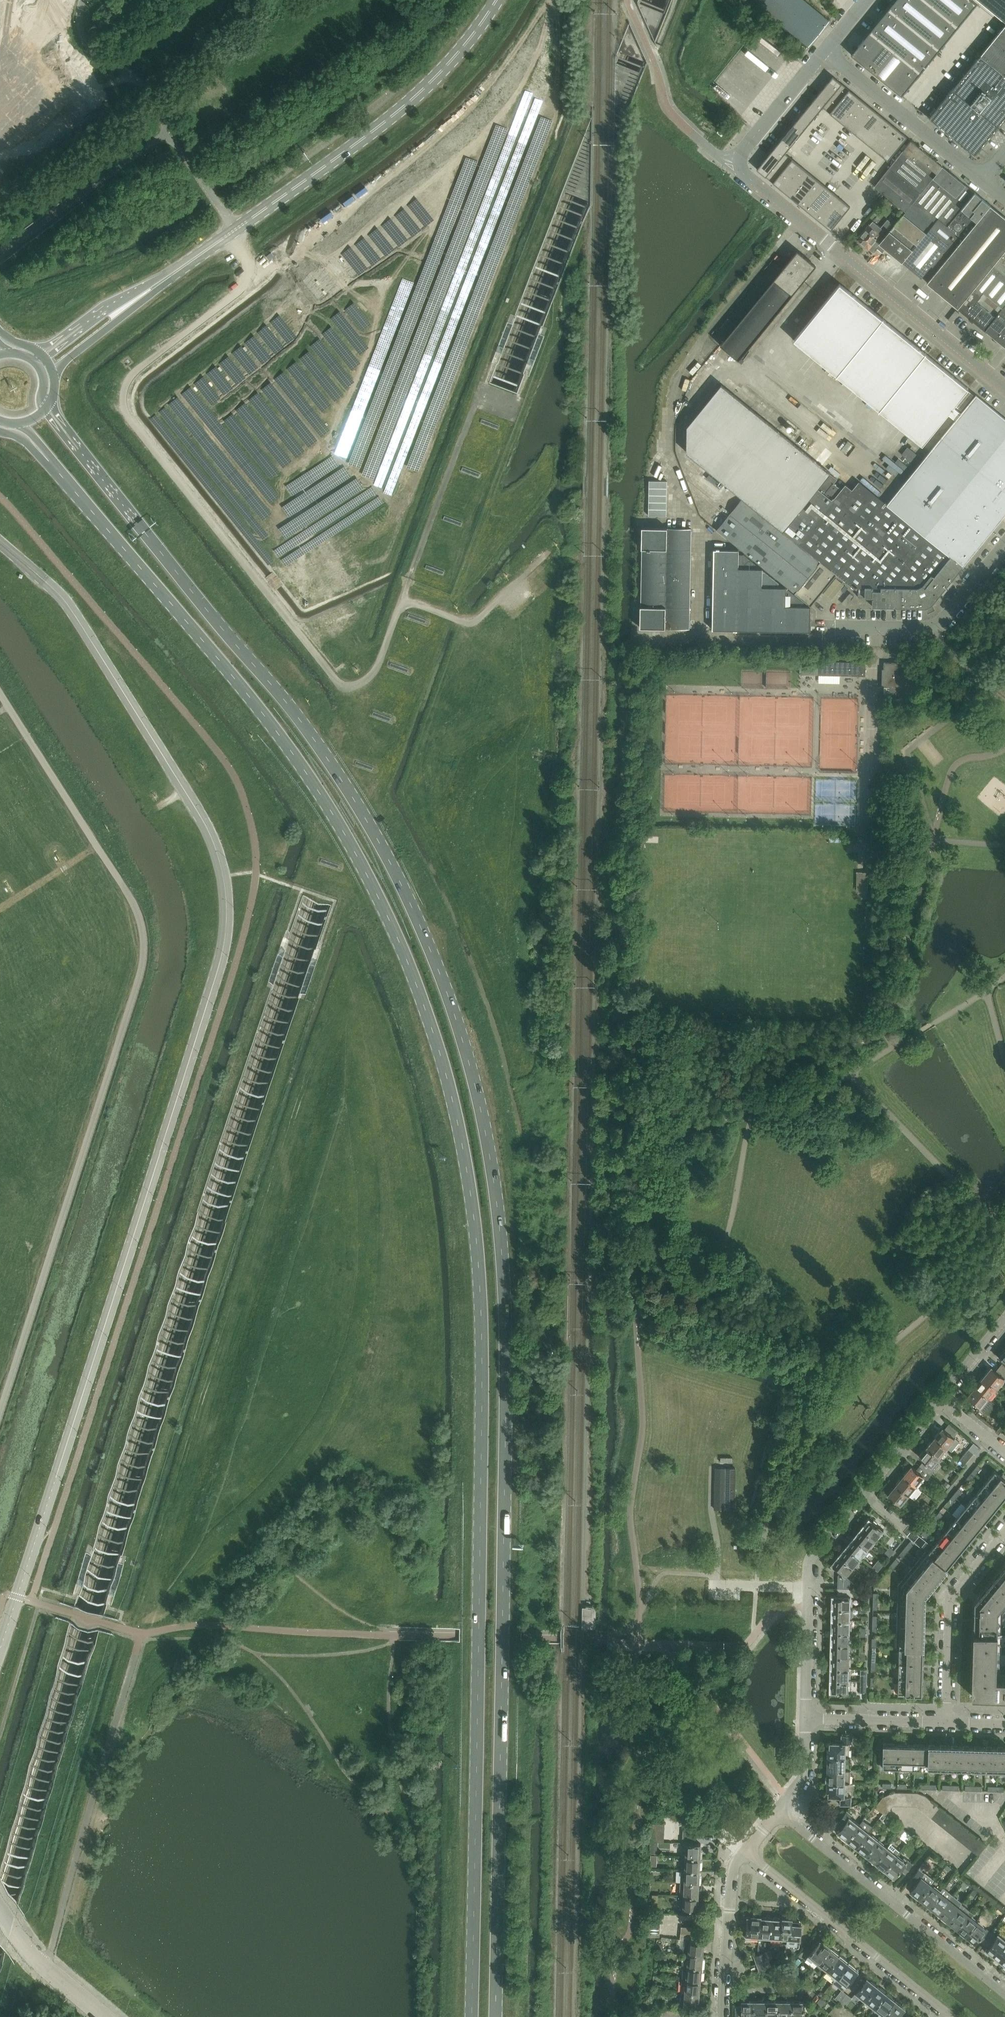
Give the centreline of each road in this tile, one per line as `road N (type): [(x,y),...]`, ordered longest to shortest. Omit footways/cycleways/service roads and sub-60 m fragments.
road 1 (primary): [(496,2016),(506,1346),(497,1200),(474,1082),(426,940),(349,790),(79,449)]
road 2 (primary): [(51,464),(303,768),(402,950),(435,1036),(464,1156),(479,1278),(472,2016)]
road 3 (unclassified): [(0,543),(55,591),(84,630),(203,821),(228,907),(223,957),(0,1650)]
road 4 (tertiary): [(178,271),(403,107),(497,0)]
road 5 (tertiary): [(1004,389),(730,166)]
road 6 (residential): [(1004,1994),(780,1813)]
road 7 (residential): [(747,1852),(950,2016)]
road 8 (residential): [(806,1718),(810,1563),(861,1494)]
road 9 (unclassified): [(826,628),(936,626),(1004,539)]
road 10 (residential): [(1004,1530),(950,1595),(946,1724)]
road 11 (unclassified): [(984,181),(825,51)]
road 12 (residential): [(723,2016),(734,1867),(747,1852)]
road 13 (tertiary): [(53,375),(178,271)]
road 14 (unclassified): [(104,2016),(32,1955),(0,1908)]
road 15 (tertiary): [(730,166),(825,51)]
road 16 (residential): [(806,1718),(946,1724)]
road 17 (tertiary): [(178,271),(72,334)]
road 18 (residential): [(861,1494),(939,1399)]

